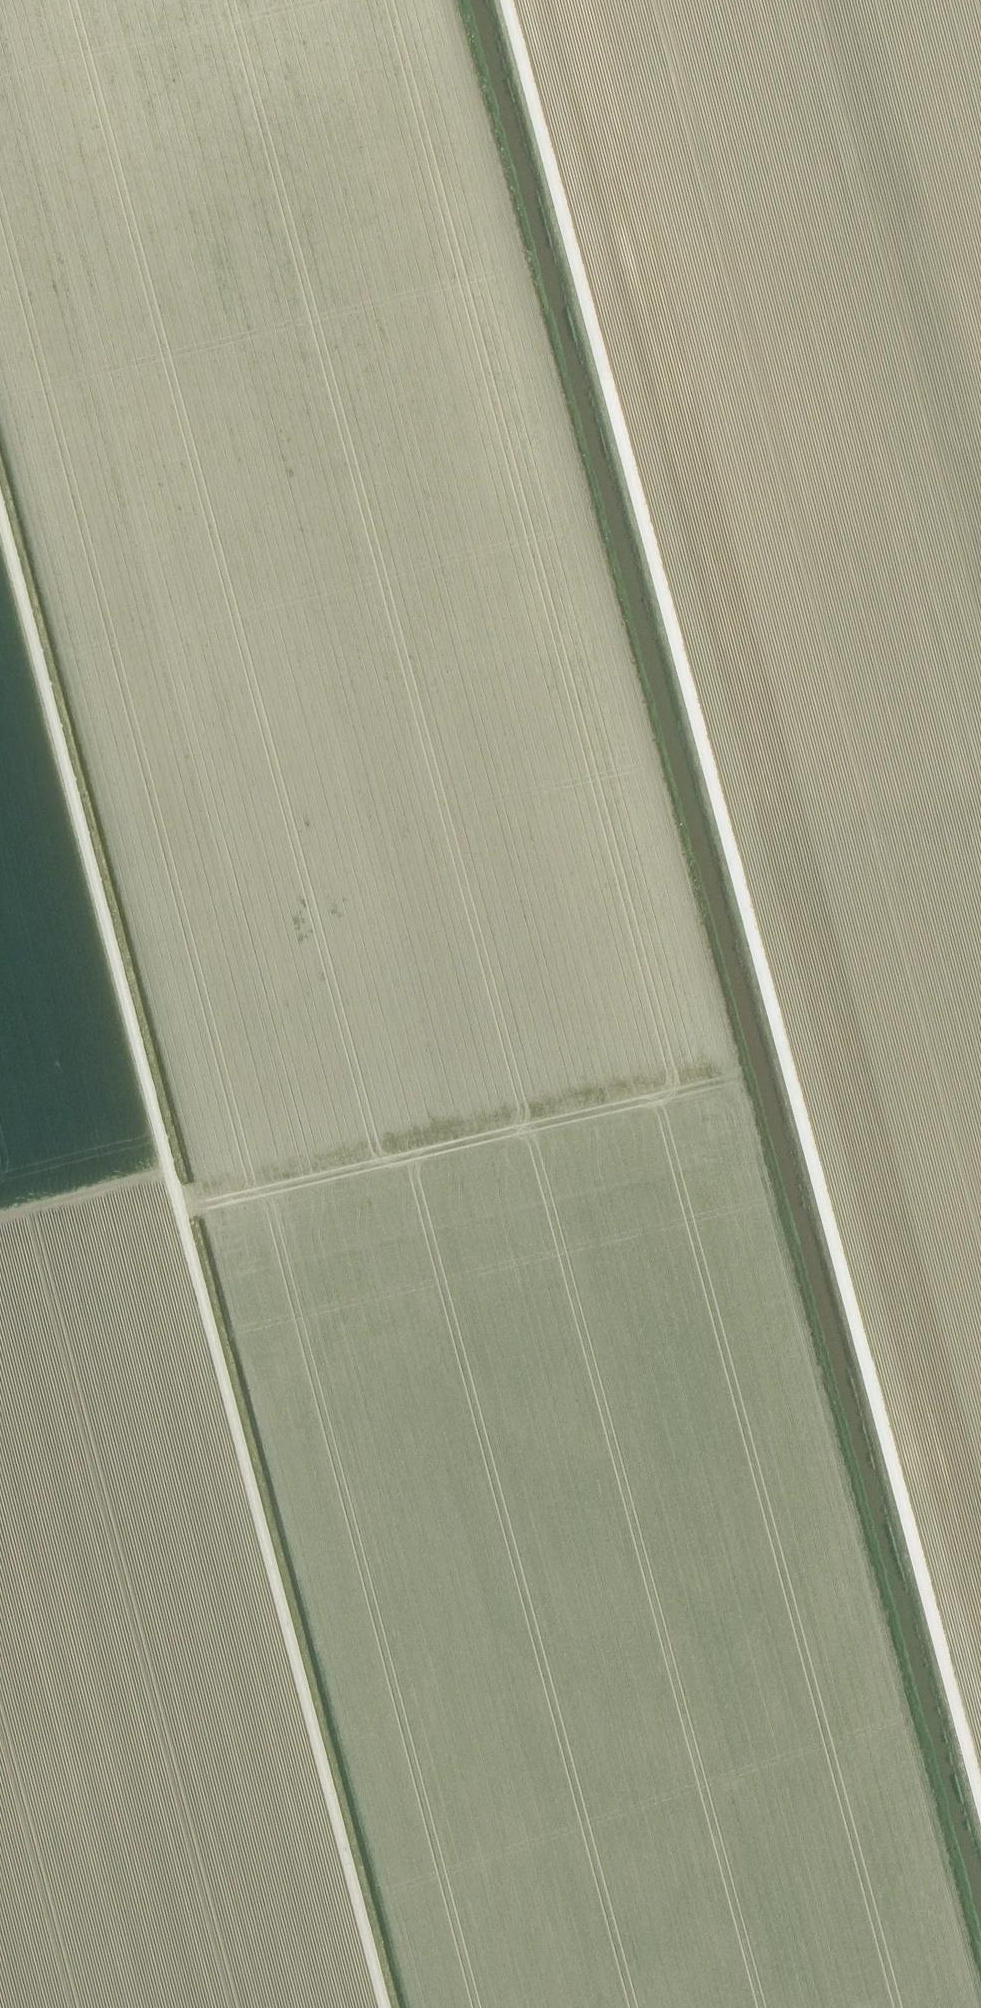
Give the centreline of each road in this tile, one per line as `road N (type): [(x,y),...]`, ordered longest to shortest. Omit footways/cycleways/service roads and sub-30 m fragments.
road 1 (unclassified): [(0,492),(387,2007)]
road 2 (track): [(854,0),(980,483)]

